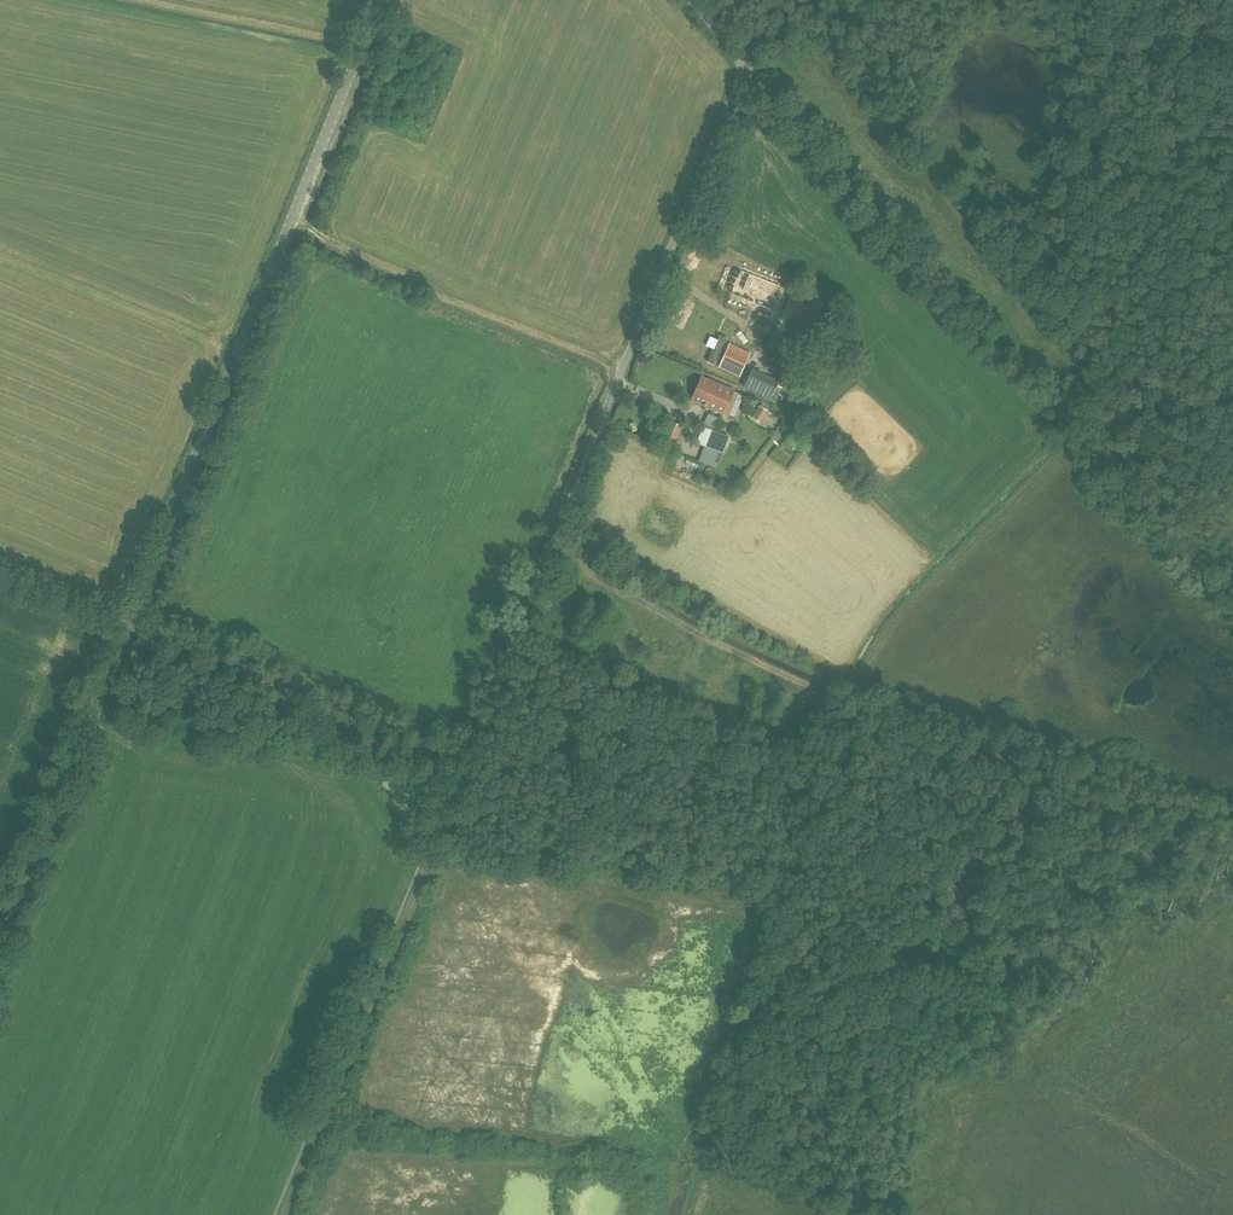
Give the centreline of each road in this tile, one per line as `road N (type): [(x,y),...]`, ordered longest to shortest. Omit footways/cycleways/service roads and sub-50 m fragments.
road 1 (unclassified): [(0,944),(381,0)]
road 2 (unclassified): [(467,759),(743,70),(684,0)]
road 3 (track): [(281,1214),(467,759)]
road 4 (track): [(743,70),(864,0)]
road 5 (track): [(121,616),(0,567)]

